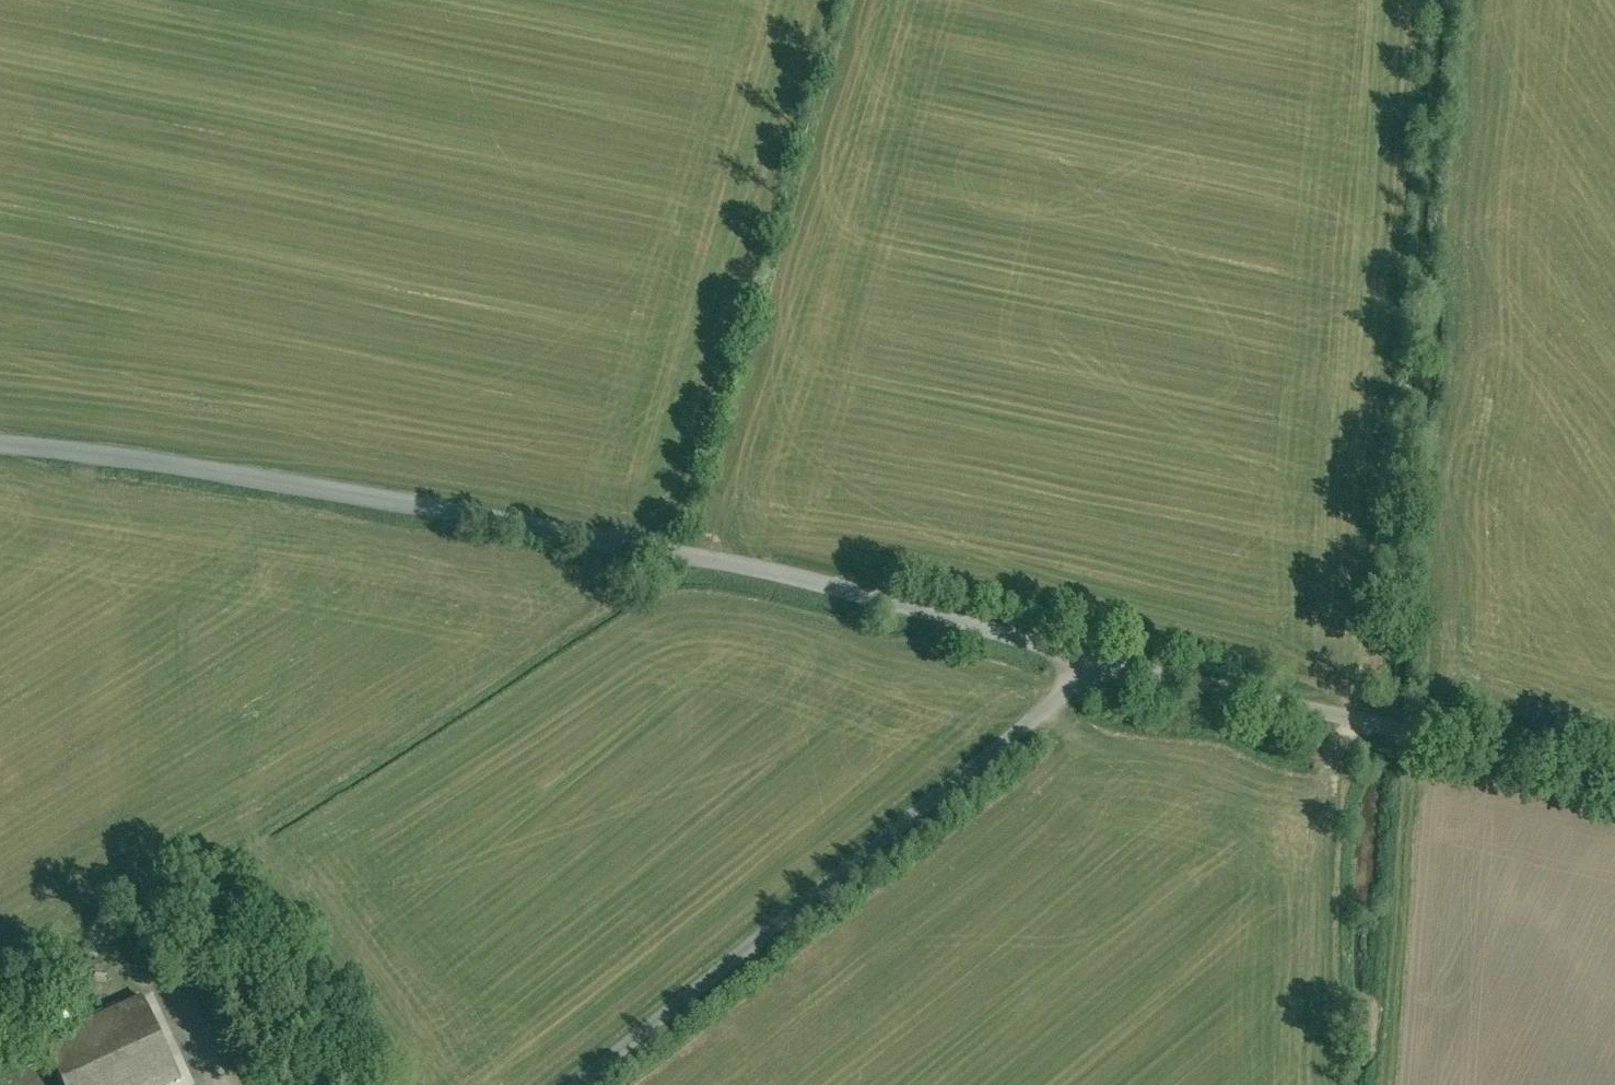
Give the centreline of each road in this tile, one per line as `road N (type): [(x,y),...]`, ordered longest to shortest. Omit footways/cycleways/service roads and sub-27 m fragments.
road 1 (unclassified): [(0,446),(216,475),(769,571),(1098,659)]
road 2 (track): [(1098,659),(571,1084)]
road 3 (unclassified): [(1614,785),(1098,659)]

